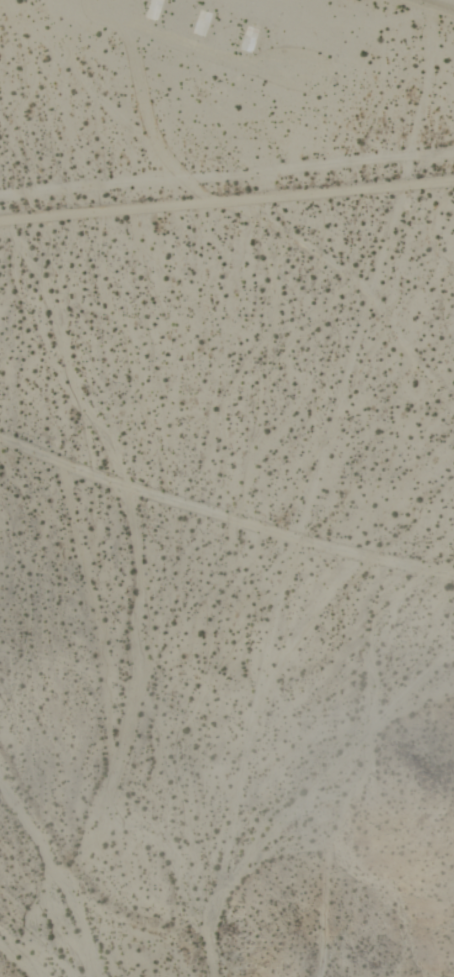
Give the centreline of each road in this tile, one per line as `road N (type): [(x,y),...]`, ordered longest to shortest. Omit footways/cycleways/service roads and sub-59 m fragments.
road 1 (track): [(0,221),(453,182)]

